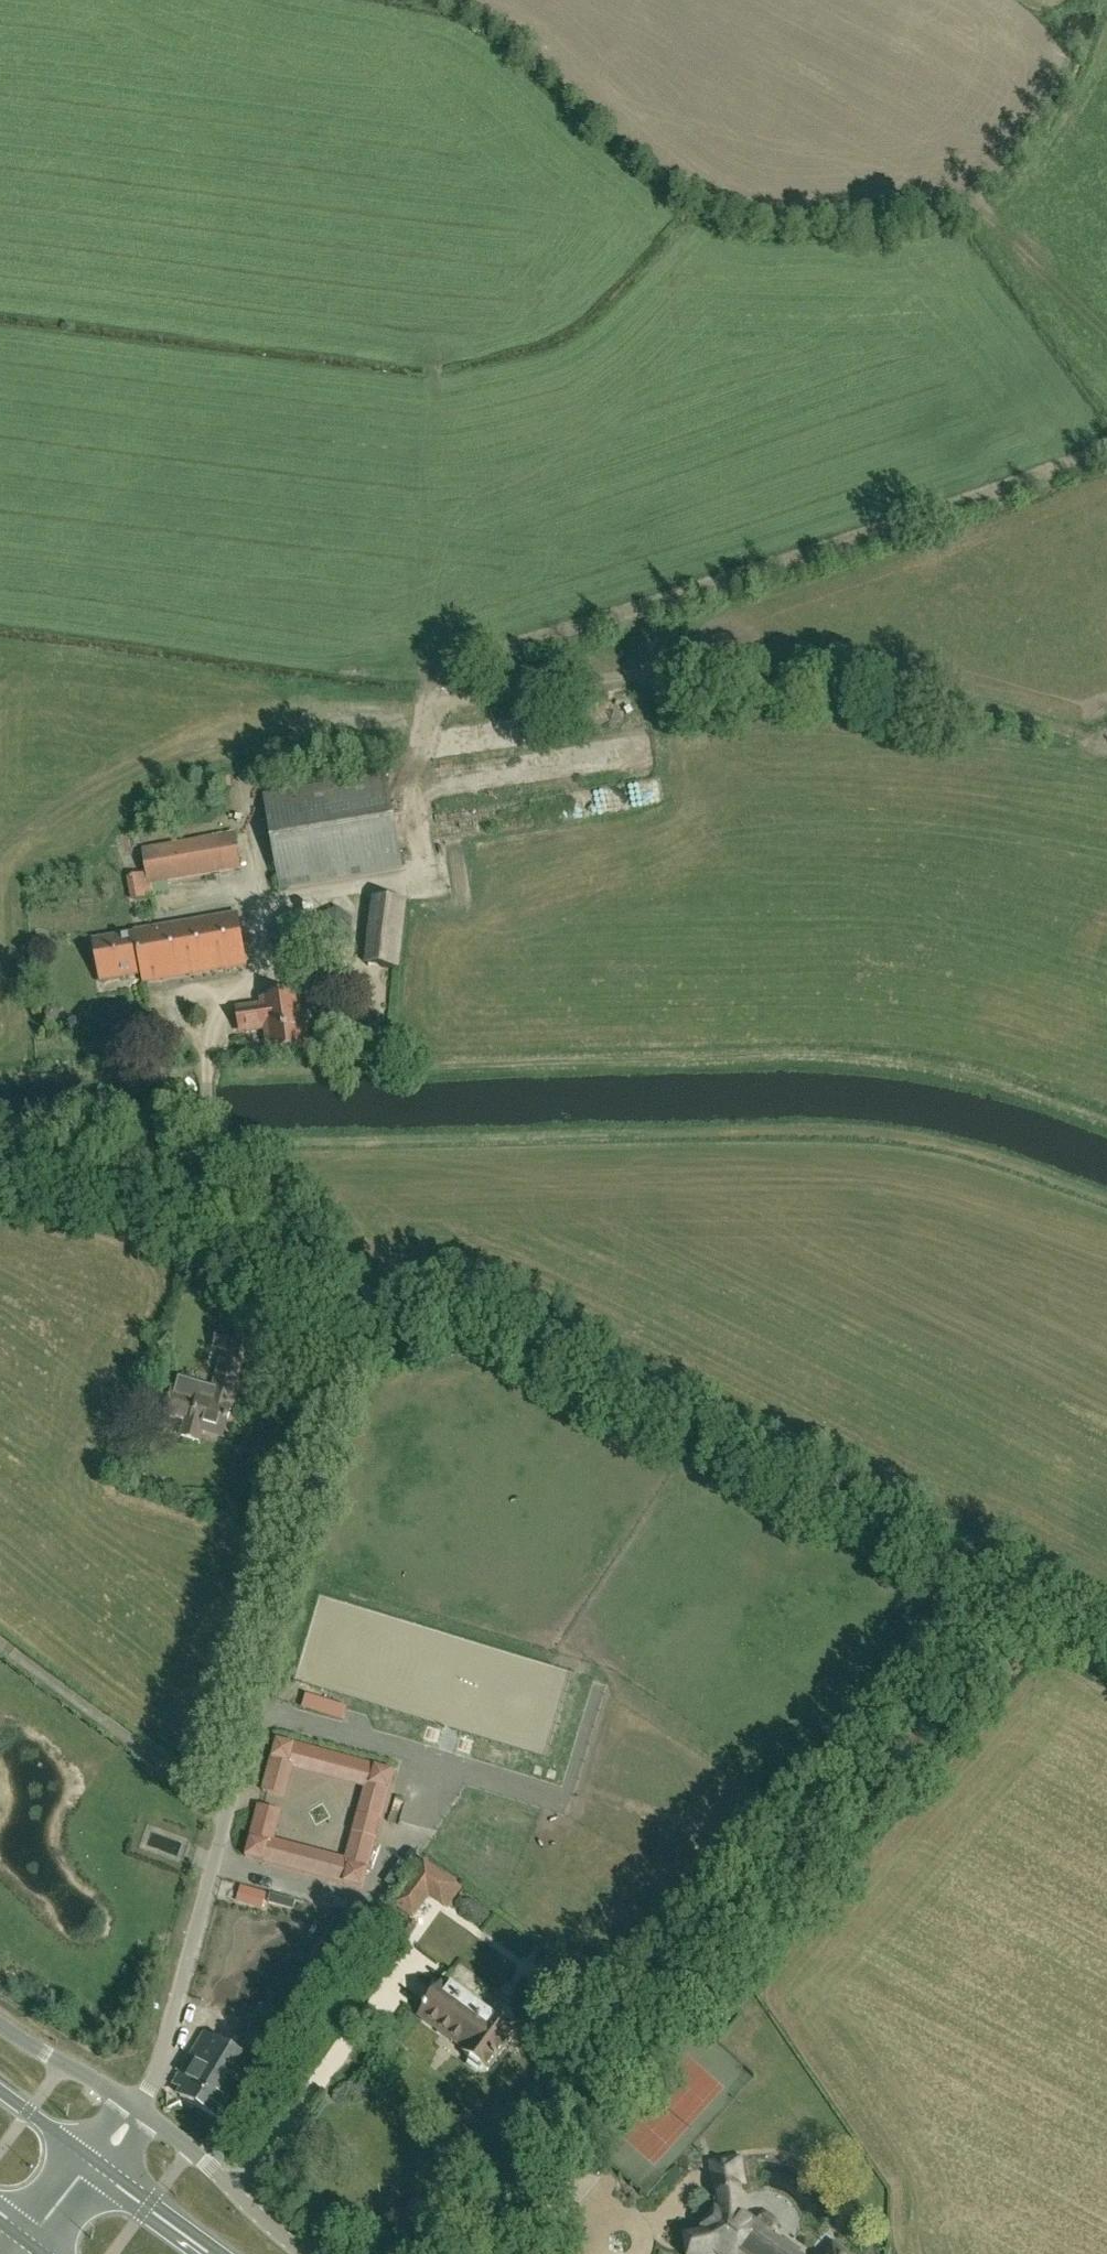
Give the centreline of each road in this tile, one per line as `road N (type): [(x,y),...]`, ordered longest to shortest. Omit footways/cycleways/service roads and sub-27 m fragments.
road 1 (residential): [(231,1807),(328,1452),(339,1373),(338,1325),(322,1271),(231,1157),(219,1132),(215,1076)]
road 2 (track): [(435,693),(442,670),(814,555),(1106,450)]
road 3 (unclassified): [(140,2107),(160,2065),(231,1807)]
road 4 (unclassified): [(306,2253),(140,2107)]
road 5 (unclassified): [(140,2107),(0,2023)]
road 6 (primary): [(221,2253),(94,2161)]

